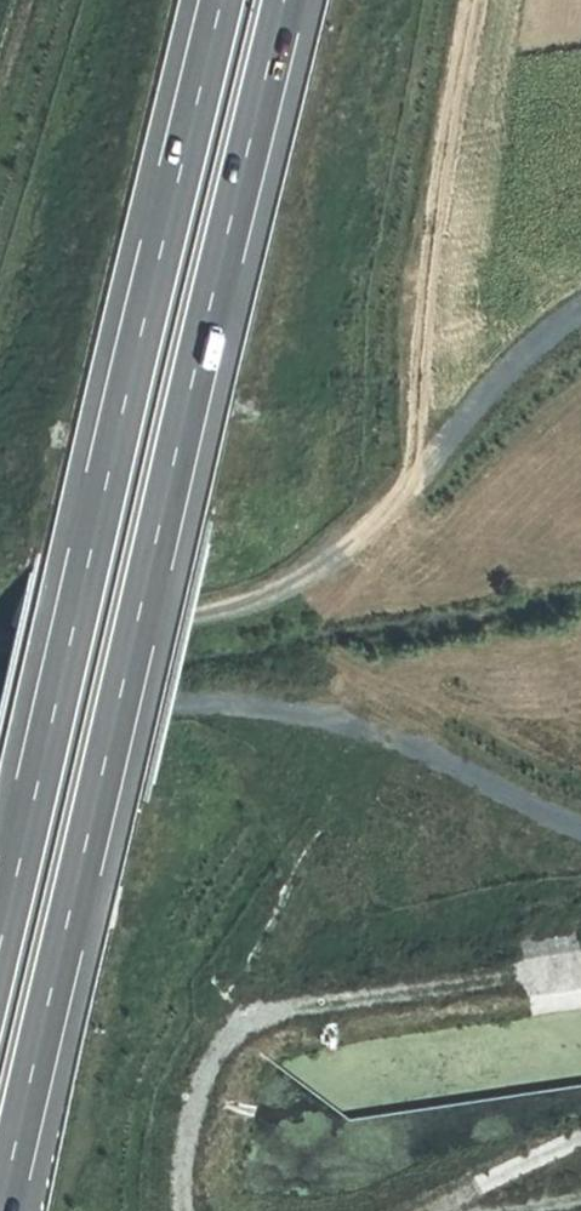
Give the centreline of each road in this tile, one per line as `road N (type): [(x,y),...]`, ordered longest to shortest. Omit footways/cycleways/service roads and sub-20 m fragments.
road 1 (motorway): [(0,1180),(275,0)]
road 2 (motorway): [(211,0),(0,901)]
road 3 (track): [(0,644),(195,613),(306,573),(404,495),(518,357),(580,307)]
road 4 (track): [(0,727),(182,699),(263,702),(359,724),(580,823)]
road 5 (track): [(471,0),(404,495)]
road 6 (track): [(182,699),(308,841),(313,873),(254,962),(257,996)]

